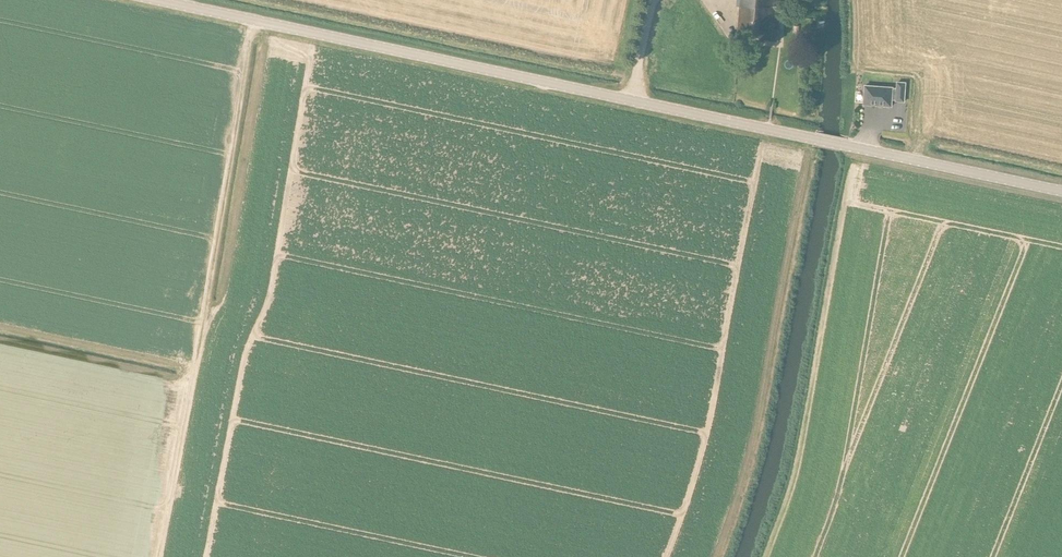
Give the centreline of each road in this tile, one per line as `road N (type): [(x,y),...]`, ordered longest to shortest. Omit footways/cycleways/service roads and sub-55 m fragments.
road 1 (unclassified): [(1061,191),(157,0)]
road 2 (track): [(158,556),(253,20)]
road 3 (track): [(205,305),(221,307),(268,23)]

